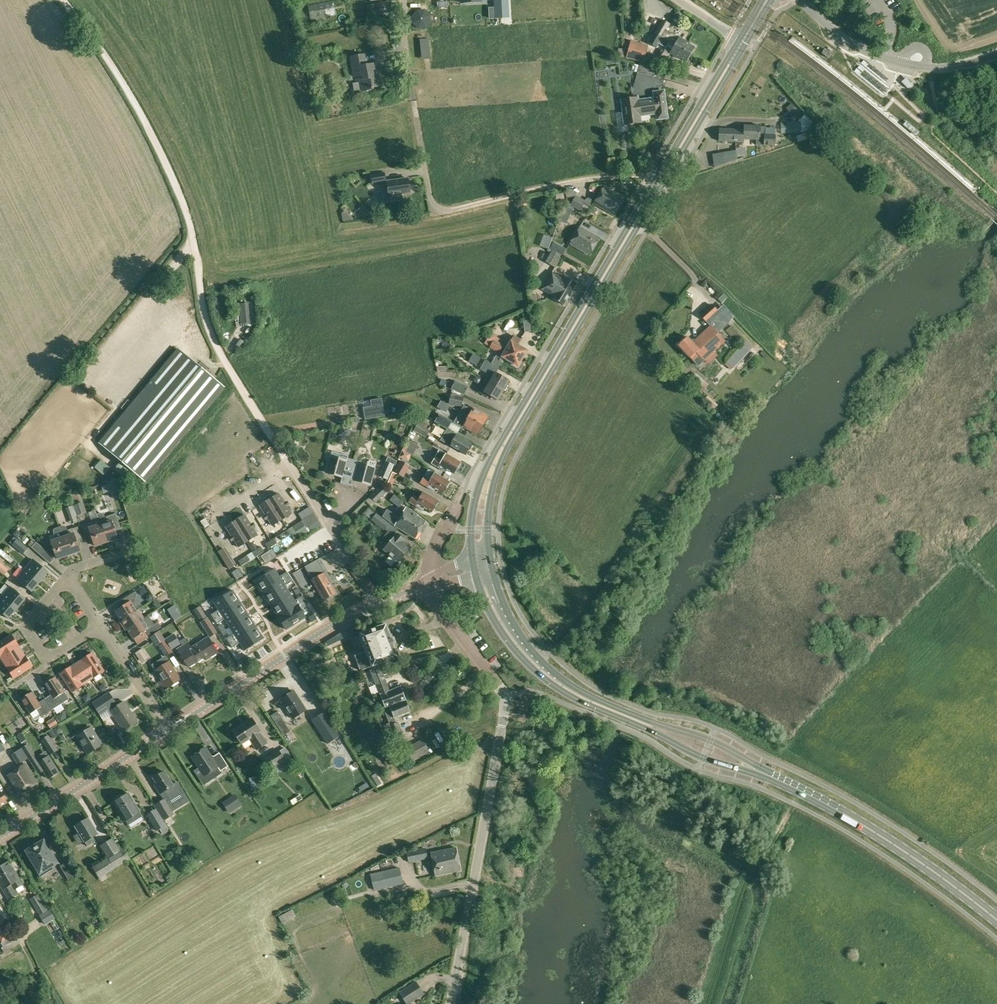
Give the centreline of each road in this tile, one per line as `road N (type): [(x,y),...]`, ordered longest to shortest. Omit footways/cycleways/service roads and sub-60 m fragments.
road 1 (track): [(284,455),(206,317),(187,215),(163,157),(101,49),(63,0)]
road 2 (primary): [(654,179),(490,462),(474,509),(474,561)]
road 3 (track): [(401,0),(431,204),(442,212),(564,184),(647,175)]
road 4 (primary): [(491,564),(487,511),(508,446),(660,185)]
road 5 (primary): [(476,573),(507,640),(557,687),(702,758),(769,776)]
road 6 (primary): [(769,776),(710,740),(590,697),(553,673),(507,611),(491,564)]
road 7 (tertiary): [(451,1003),(505,697)]
road 8 (primary): [(996,921),(909,856),(769,776)]
road 9 (unclassified): [(165,731),(325,629),(380,604)]
road 10 (unclassified): [(0,837),(165,731)]
road 11 (primary): [(660,185),(747,43)]
road 12 (primary): [(739,38),(654,179)]
road 13 (residential): [(380,604),(292,467)]
road 14 (residential): [(97,628),(48,660),(37,651),(30,620),(66,577)]
road 15 (tertiary): [(431,582),(441,609),(505,697)]
road 16 (residential): [(165,731),(97,628)]

